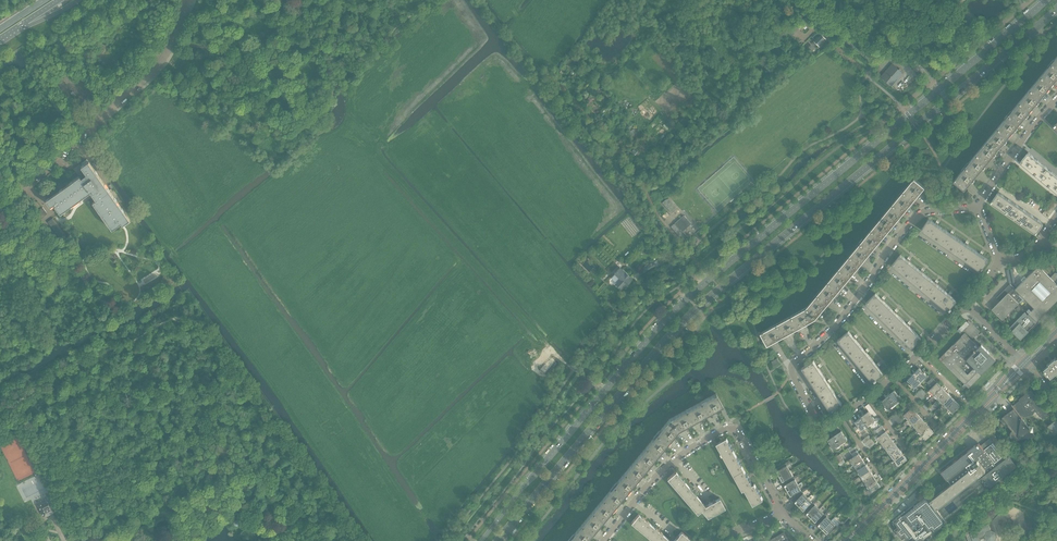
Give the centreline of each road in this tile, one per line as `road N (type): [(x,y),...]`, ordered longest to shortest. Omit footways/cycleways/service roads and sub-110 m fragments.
road 1 (secondary): [(1045,0),(688,297),(481,540)]
road 2 (secondary): [(496,540),(698,307),(1056,9)]
road 3 (residential): [(842,417),(817,423),(794,365),(843,317),(916,219),(977,208)]
road 4 (residential): [(784,515),(736,428),(728,427),(664,469),(605,540)]
road 5 (residential): [(26,183),(153,71),(190,0)]
road 6 (residential): [(848,540),(1004,384)]
road 7 (residential): [(1056,100),(977,208)]

